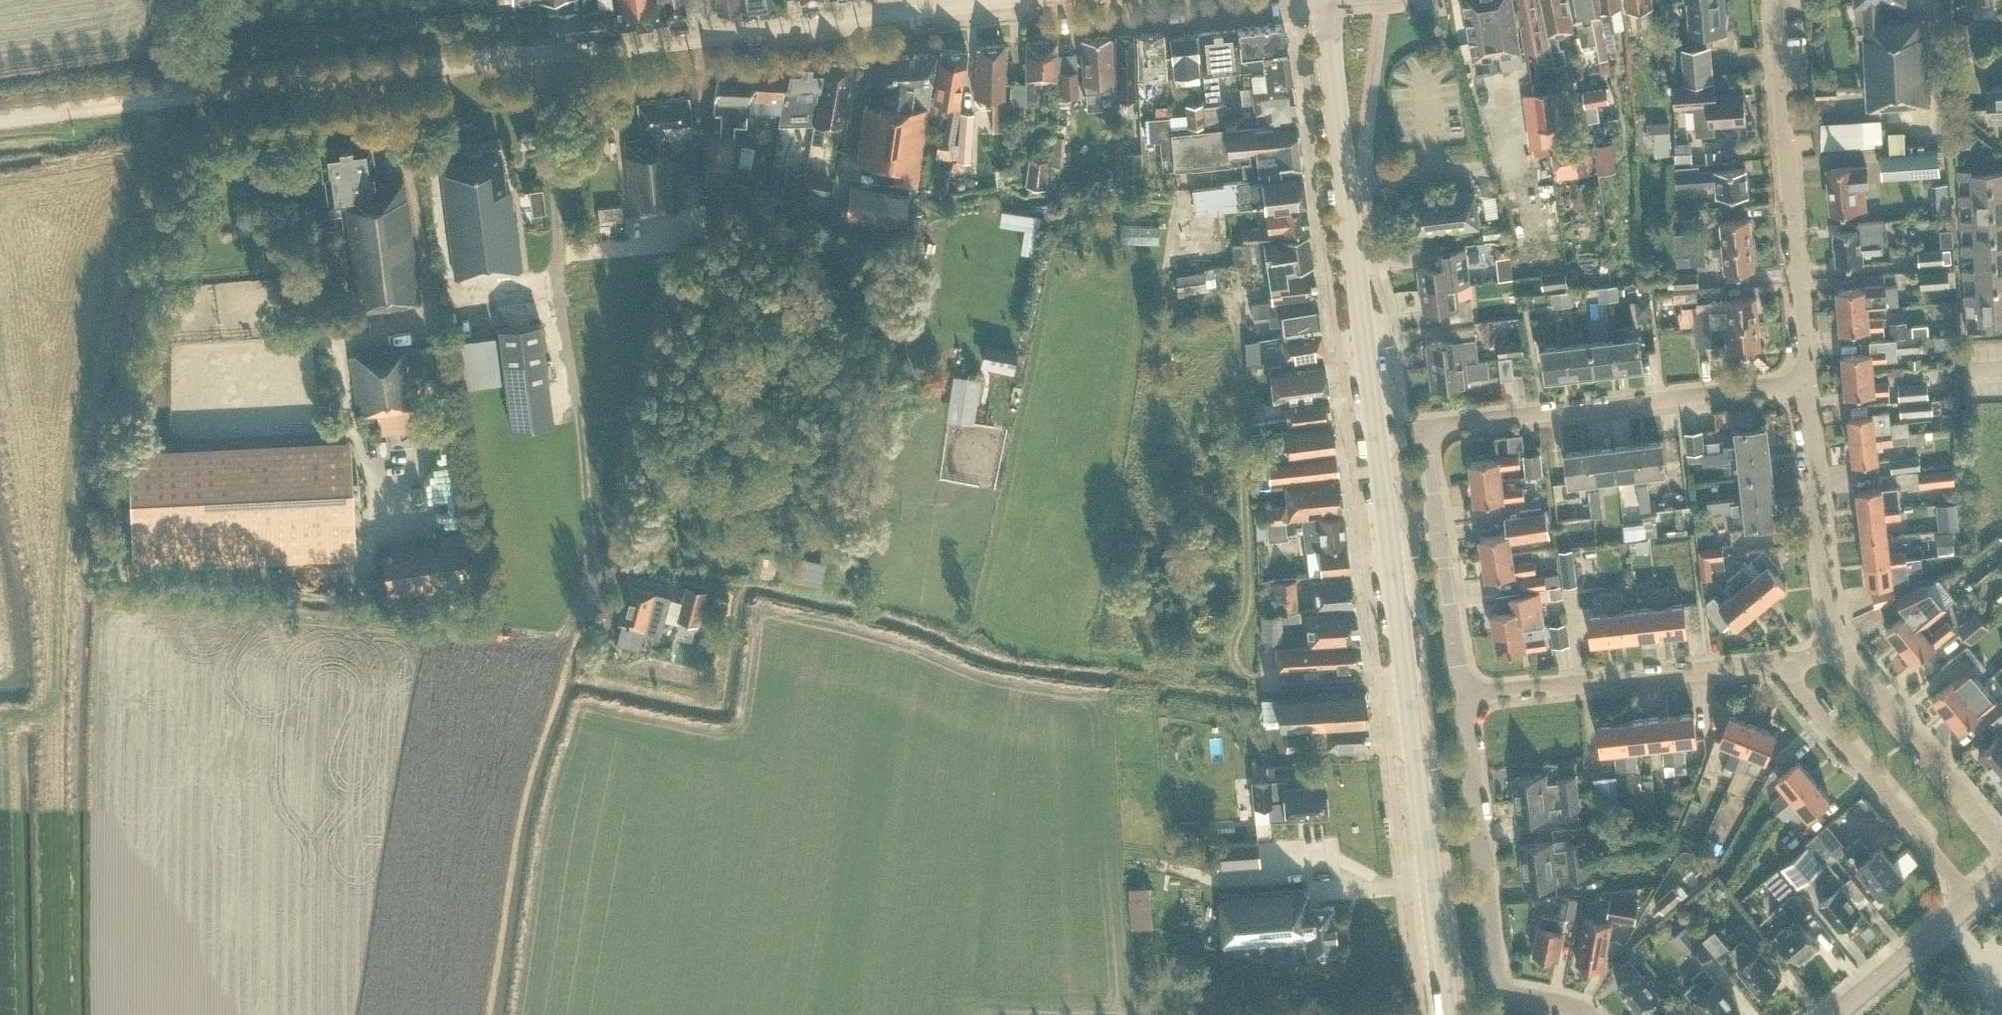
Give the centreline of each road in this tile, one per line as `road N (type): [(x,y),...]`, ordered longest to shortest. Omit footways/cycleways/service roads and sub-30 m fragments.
road 1 (primary): [(1446,1014),(1325,0)]
road 2 (track): [(174,96),(158,121),(102,320),(65,532),(55,712),(56,1014)]
road 3 (tertiary): [(987,0),(174,96)]
road 4 (residential): [(1461,694),(1427,451),(1432,431),(1449,422),(1808,382)]
road 5 (track): [(1405,679),(1279,687),(1252,680),(1232,658),(1248,595),(1236,324)]
road 6 (residential): [(1588,1014),(1513,993),(1497,980),(1461,694)]
road 7 (residential): [(1808,382),(1773,0)]
road 8 (residential): [(1461,694),(1790,669)]
road 9 (residential): [(1973,900),(1798,690),(1790,669)]
road 10 (residential): [(1836,645),(1808,382)]
road 11 (residential): [(1836,645),(2001,843)]
road 12 (residential): [(1834,1014),(1973,900)]
road 13 (tertiary): [(0,118),(174,96)]

